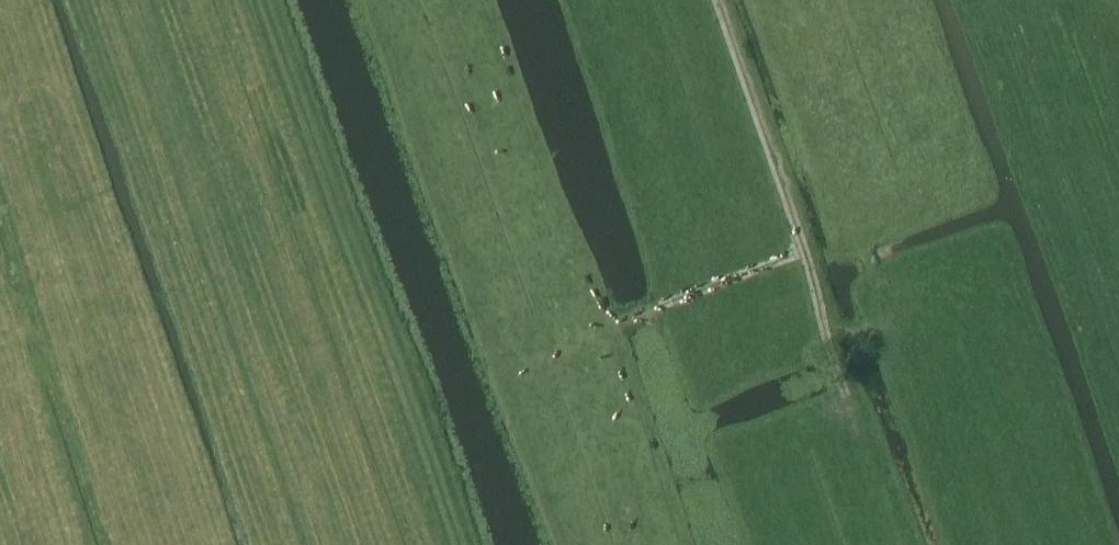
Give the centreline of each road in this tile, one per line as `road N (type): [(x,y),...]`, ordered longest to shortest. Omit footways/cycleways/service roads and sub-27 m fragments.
road 1 (track): [(840,386),(802,228),(723,0)]

